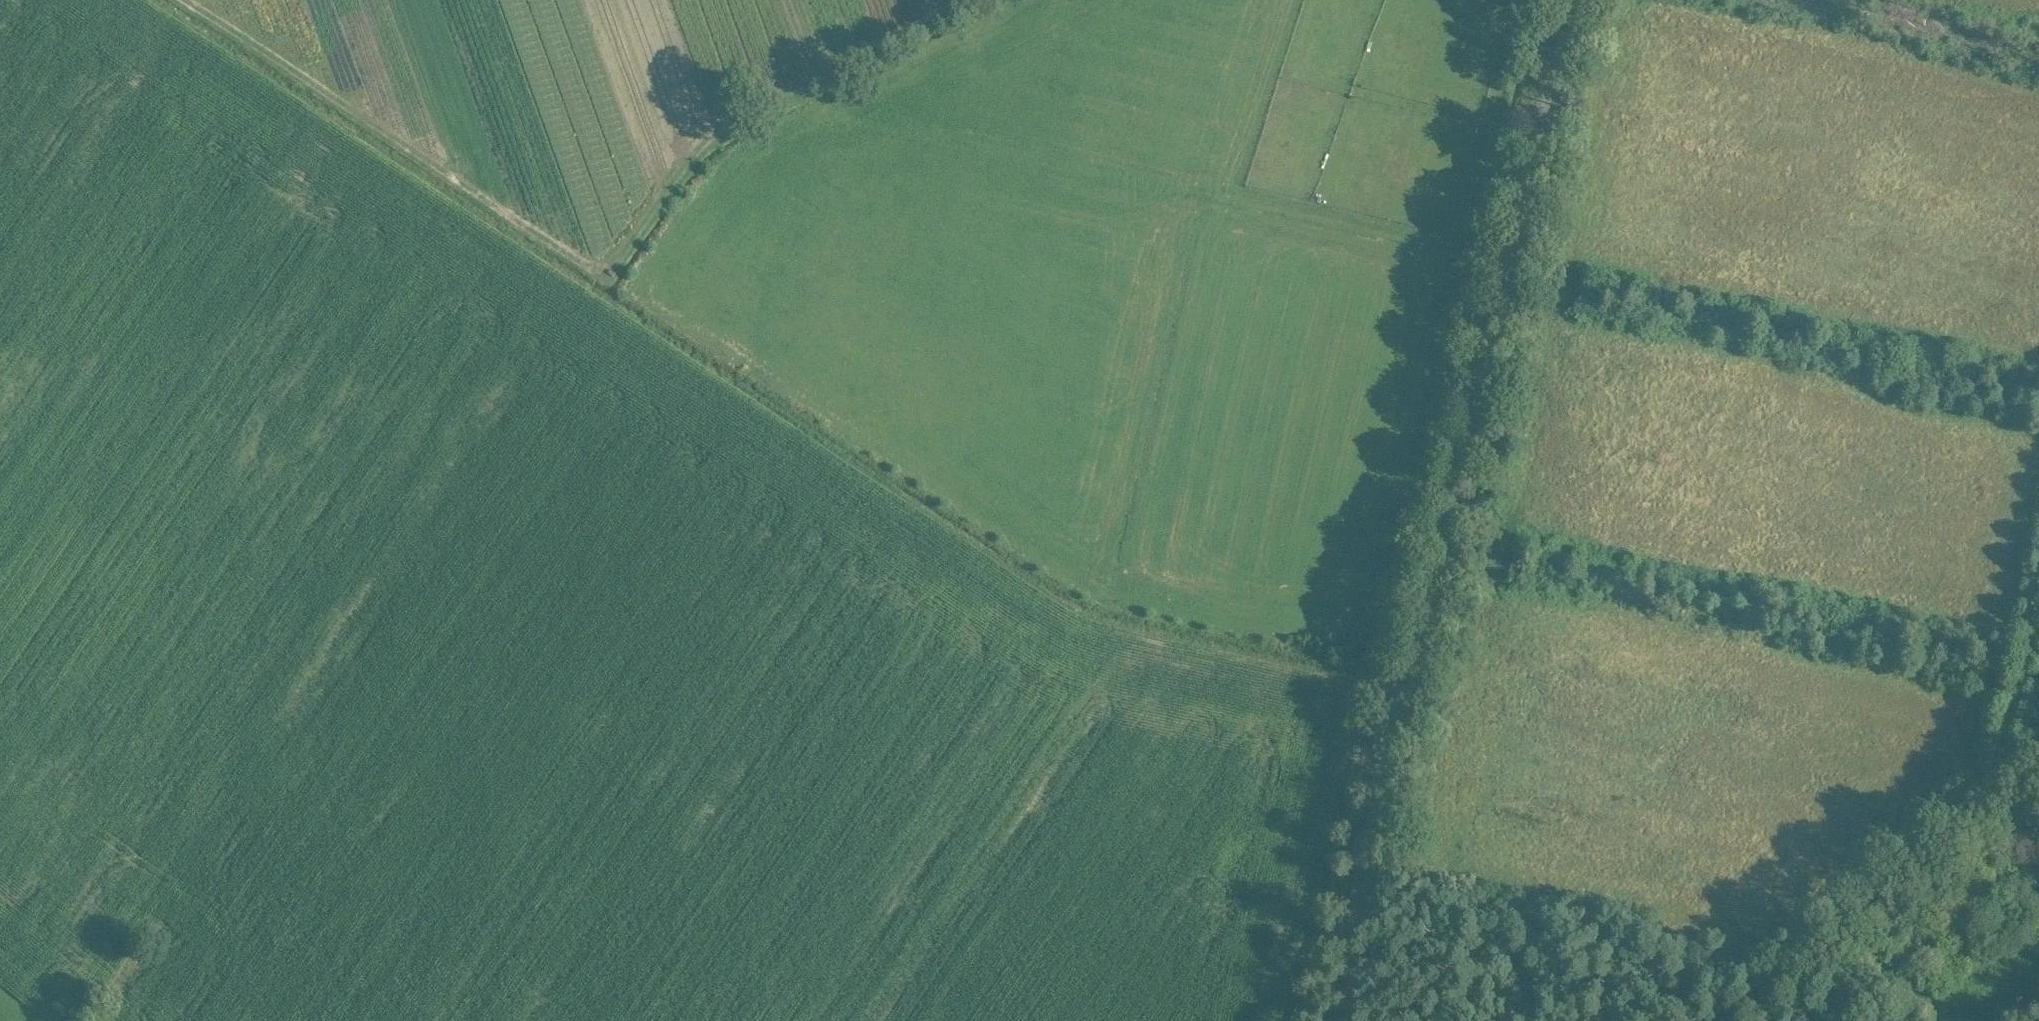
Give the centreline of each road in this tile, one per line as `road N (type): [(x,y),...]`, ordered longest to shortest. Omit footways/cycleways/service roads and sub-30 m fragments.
road 1 (unclassified): [(1327,1020),(1562,0)]

